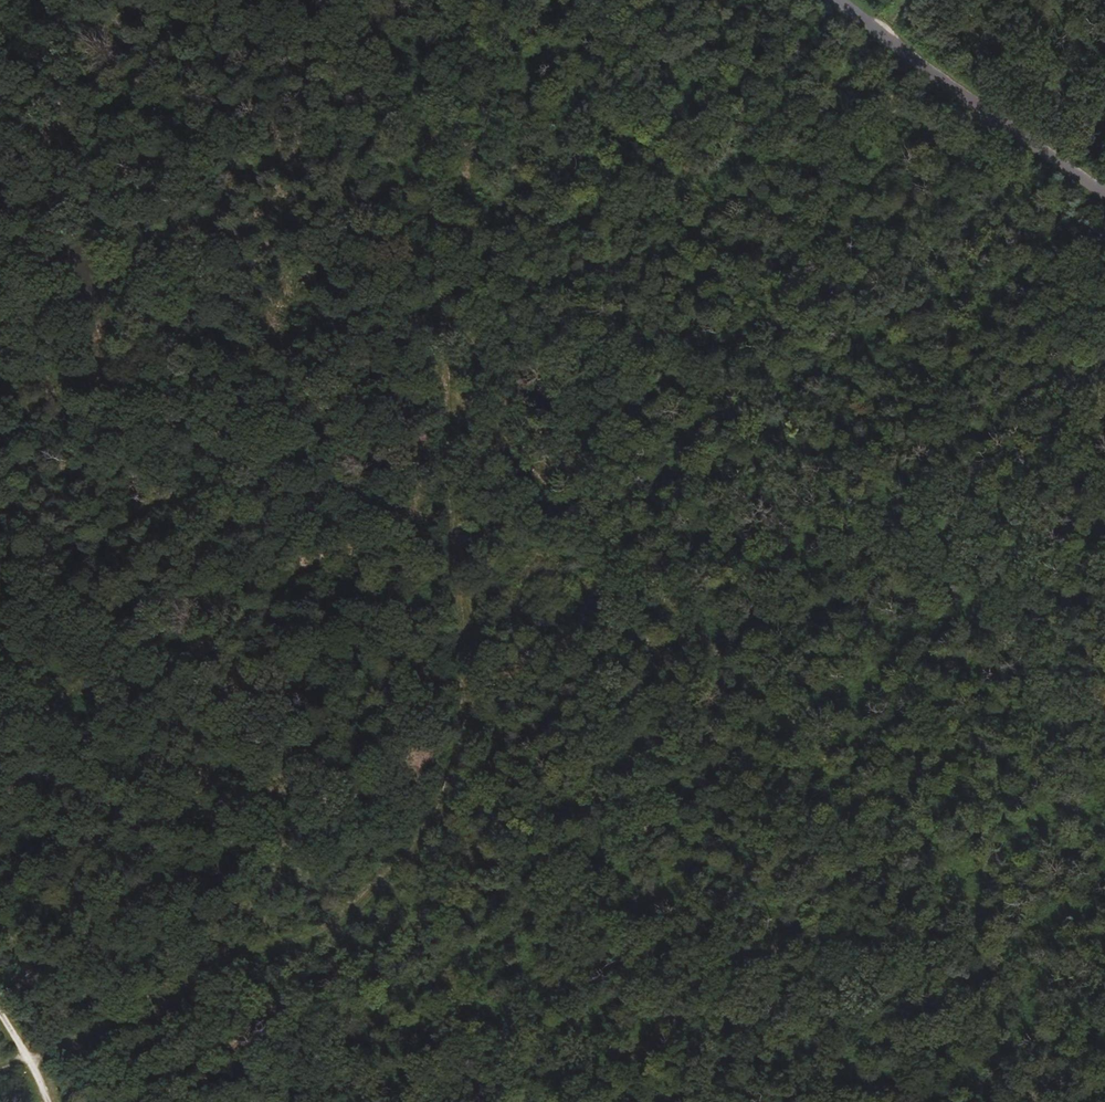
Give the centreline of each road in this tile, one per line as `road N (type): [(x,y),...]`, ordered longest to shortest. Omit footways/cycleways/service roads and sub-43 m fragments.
road 1 (unclassified): [(1104,194),(928,72),(841,0)]
road 2 (track): [(507,1101),(361,887)]

